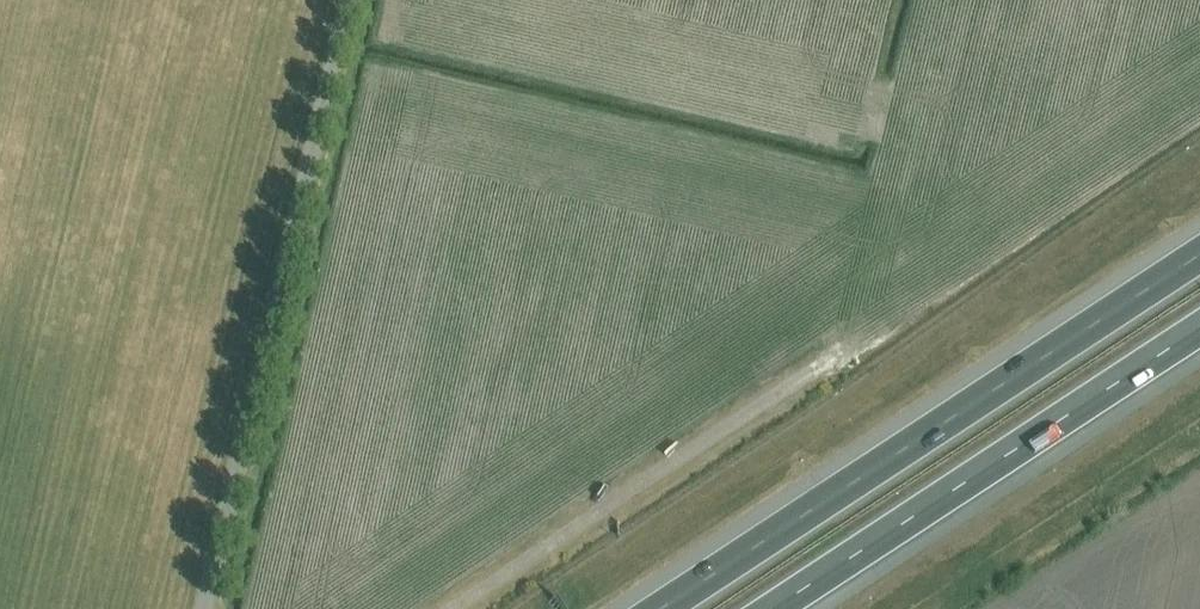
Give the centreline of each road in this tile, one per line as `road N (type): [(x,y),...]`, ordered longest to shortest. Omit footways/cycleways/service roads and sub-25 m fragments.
road 1 (motorway): [(1199,254),(660,608)]
road 2 (unclassified): [(196,608),(344,0)]
road 3 (motorway): [(773,608),(1199,329)]
road 4 (unclassified): [(438,608),(808,365)]

